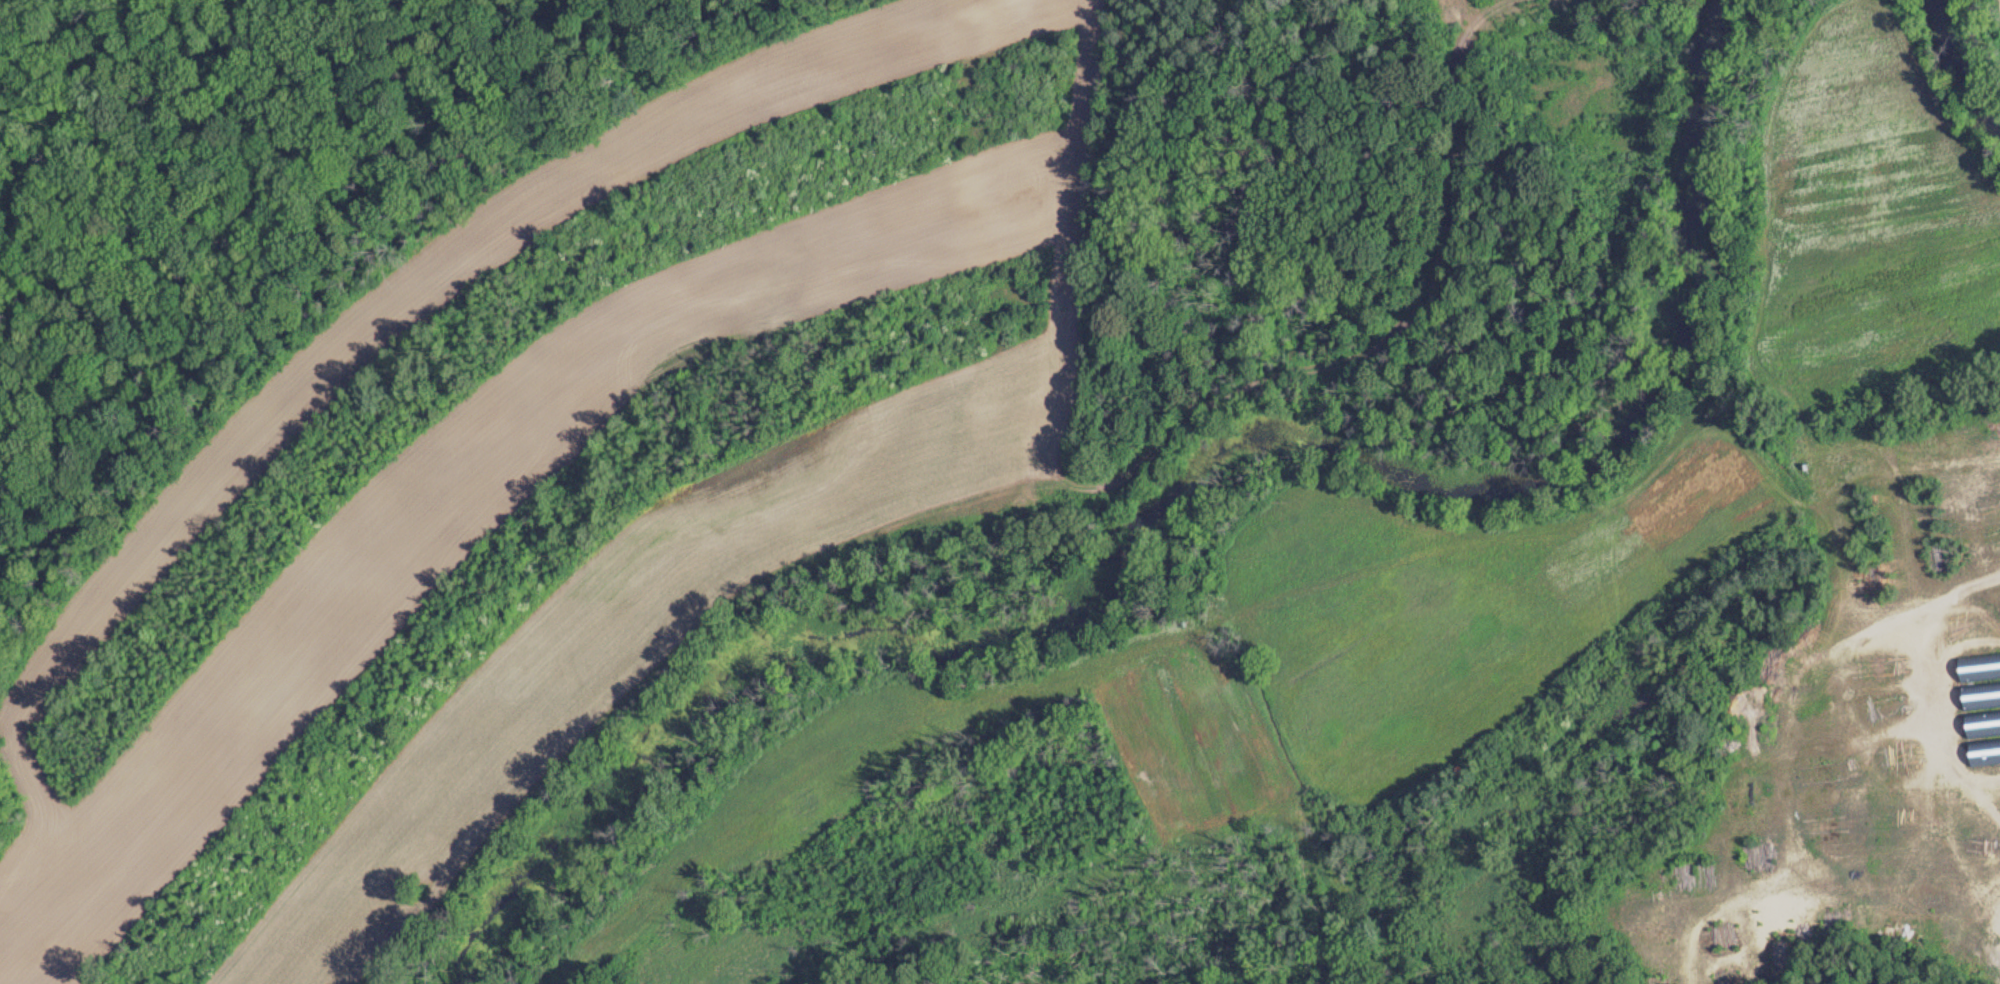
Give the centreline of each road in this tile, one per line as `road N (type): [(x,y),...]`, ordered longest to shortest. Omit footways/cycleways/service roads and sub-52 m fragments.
road 1 (residential): [(362,983),(522,781),(829,566),(984,518)]

